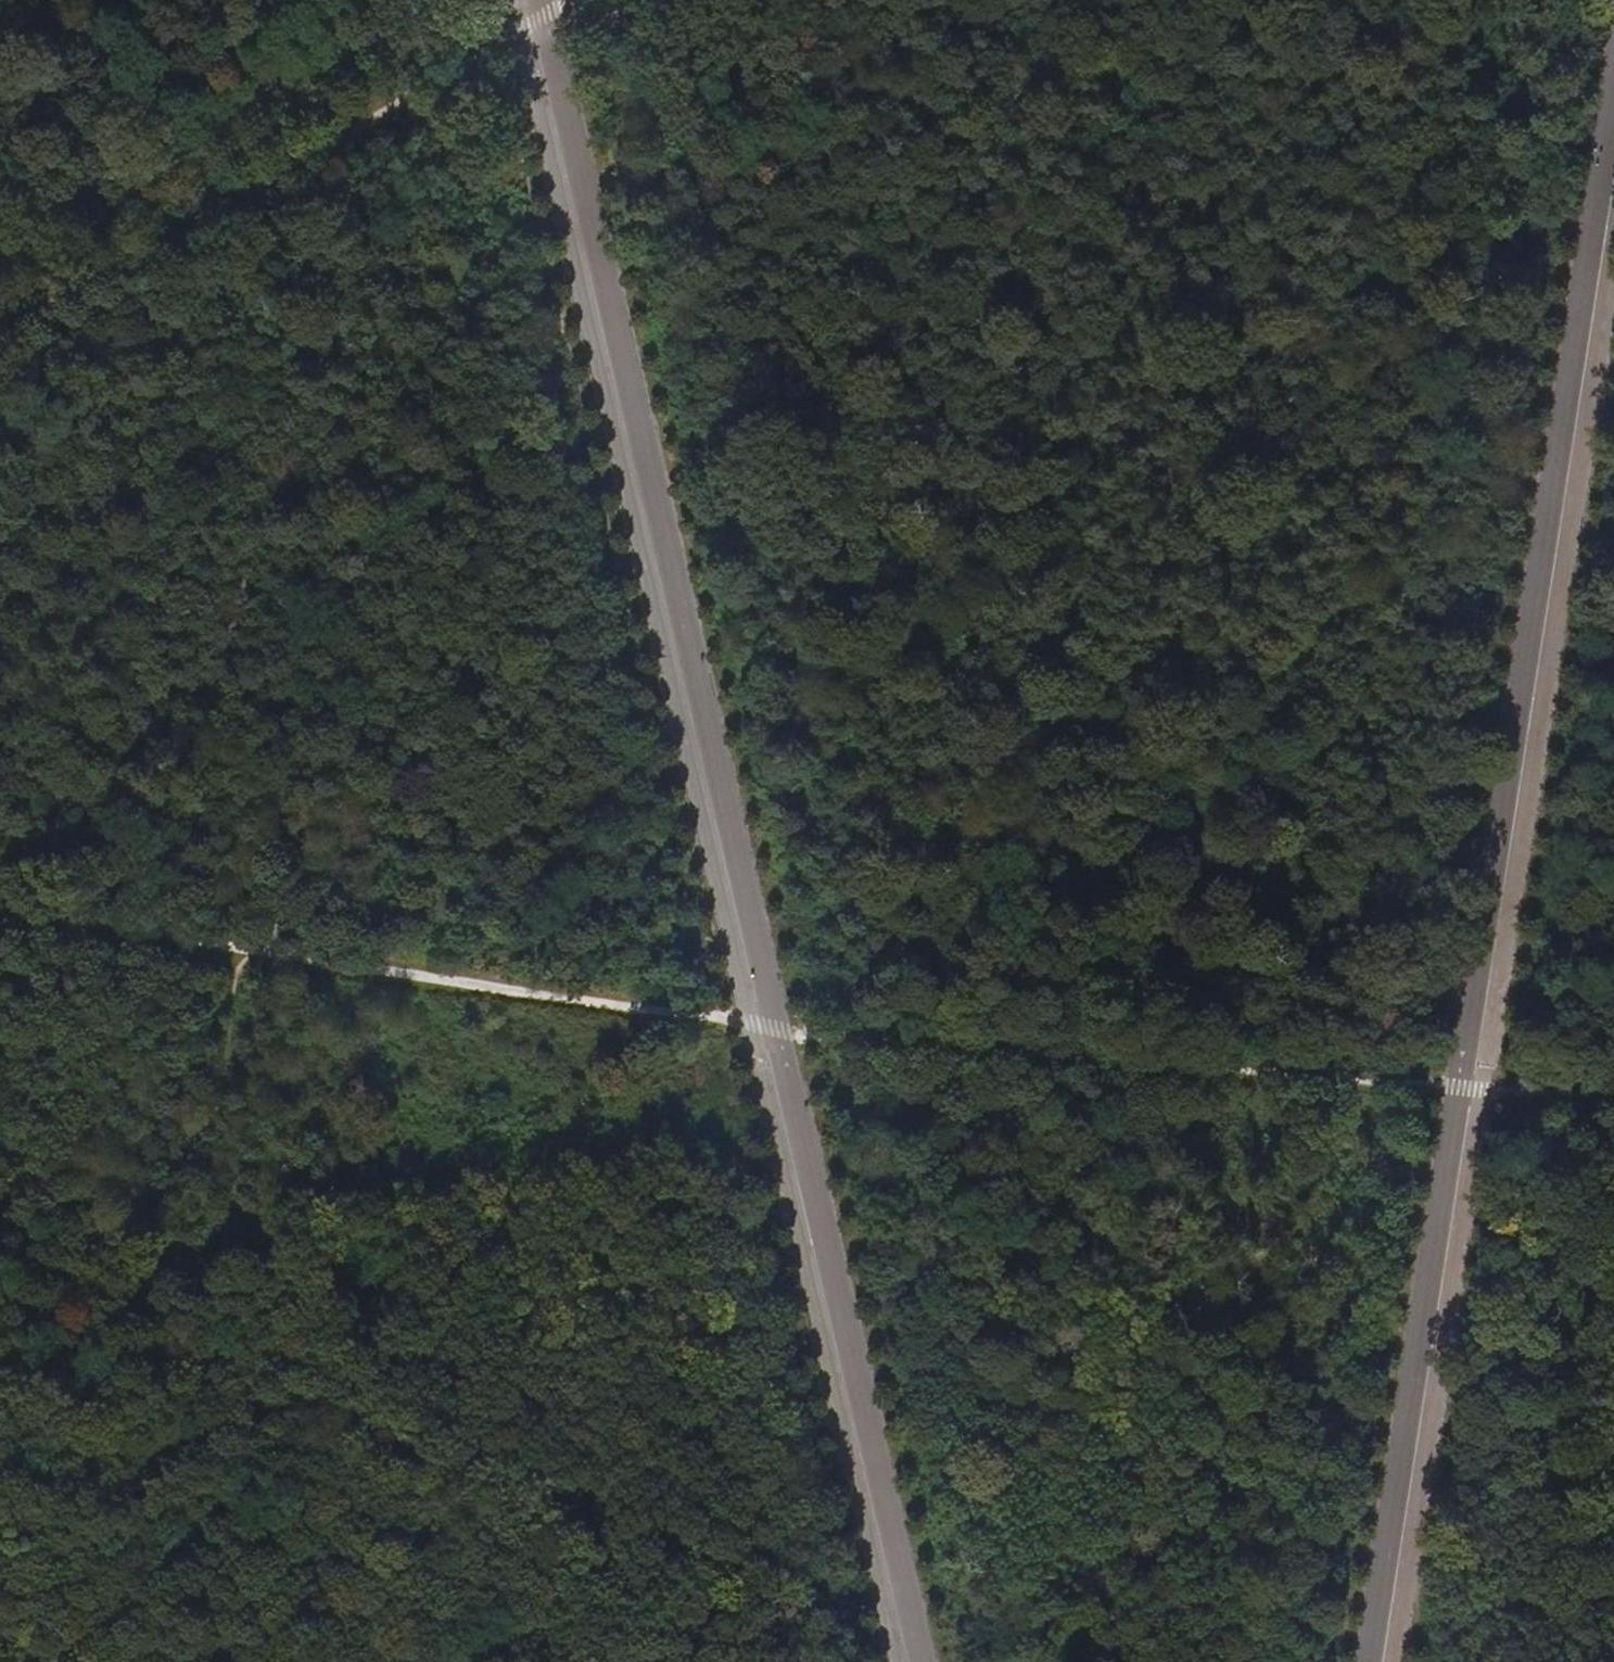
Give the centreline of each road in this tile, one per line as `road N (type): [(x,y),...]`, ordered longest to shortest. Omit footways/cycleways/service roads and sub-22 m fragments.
road 1 (track): [(0,901),(264,953),(765,1029),(1613,1106)]
road 2 (track): [(569,0),(0,326)]

